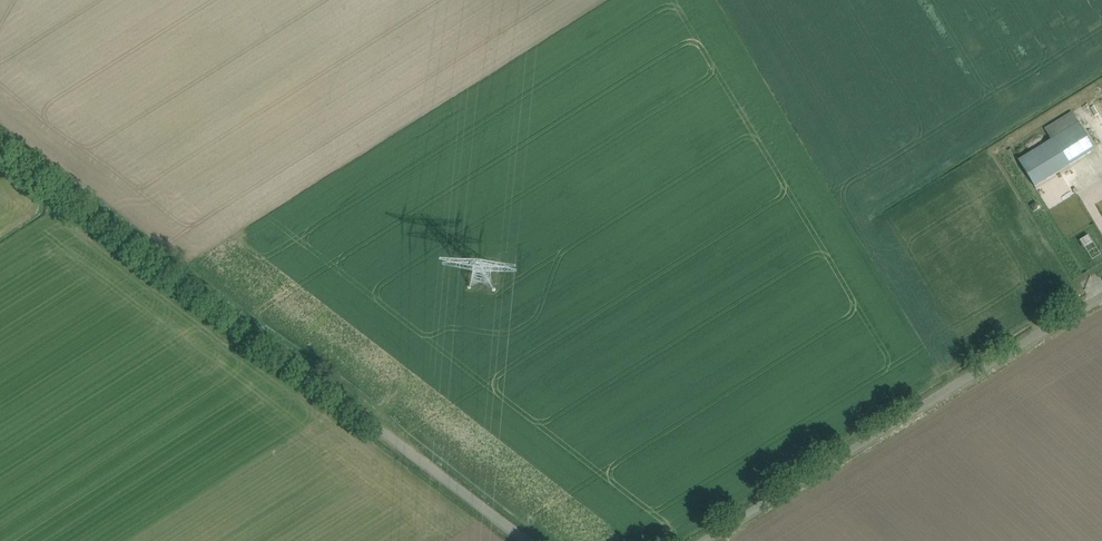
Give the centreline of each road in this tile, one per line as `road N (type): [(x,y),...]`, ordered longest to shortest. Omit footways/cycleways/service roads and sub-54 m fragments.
road 1 (unclassified): [(525,540),(0,142)]
road 2 (unclassified): [(707,540),(1101,300)]

